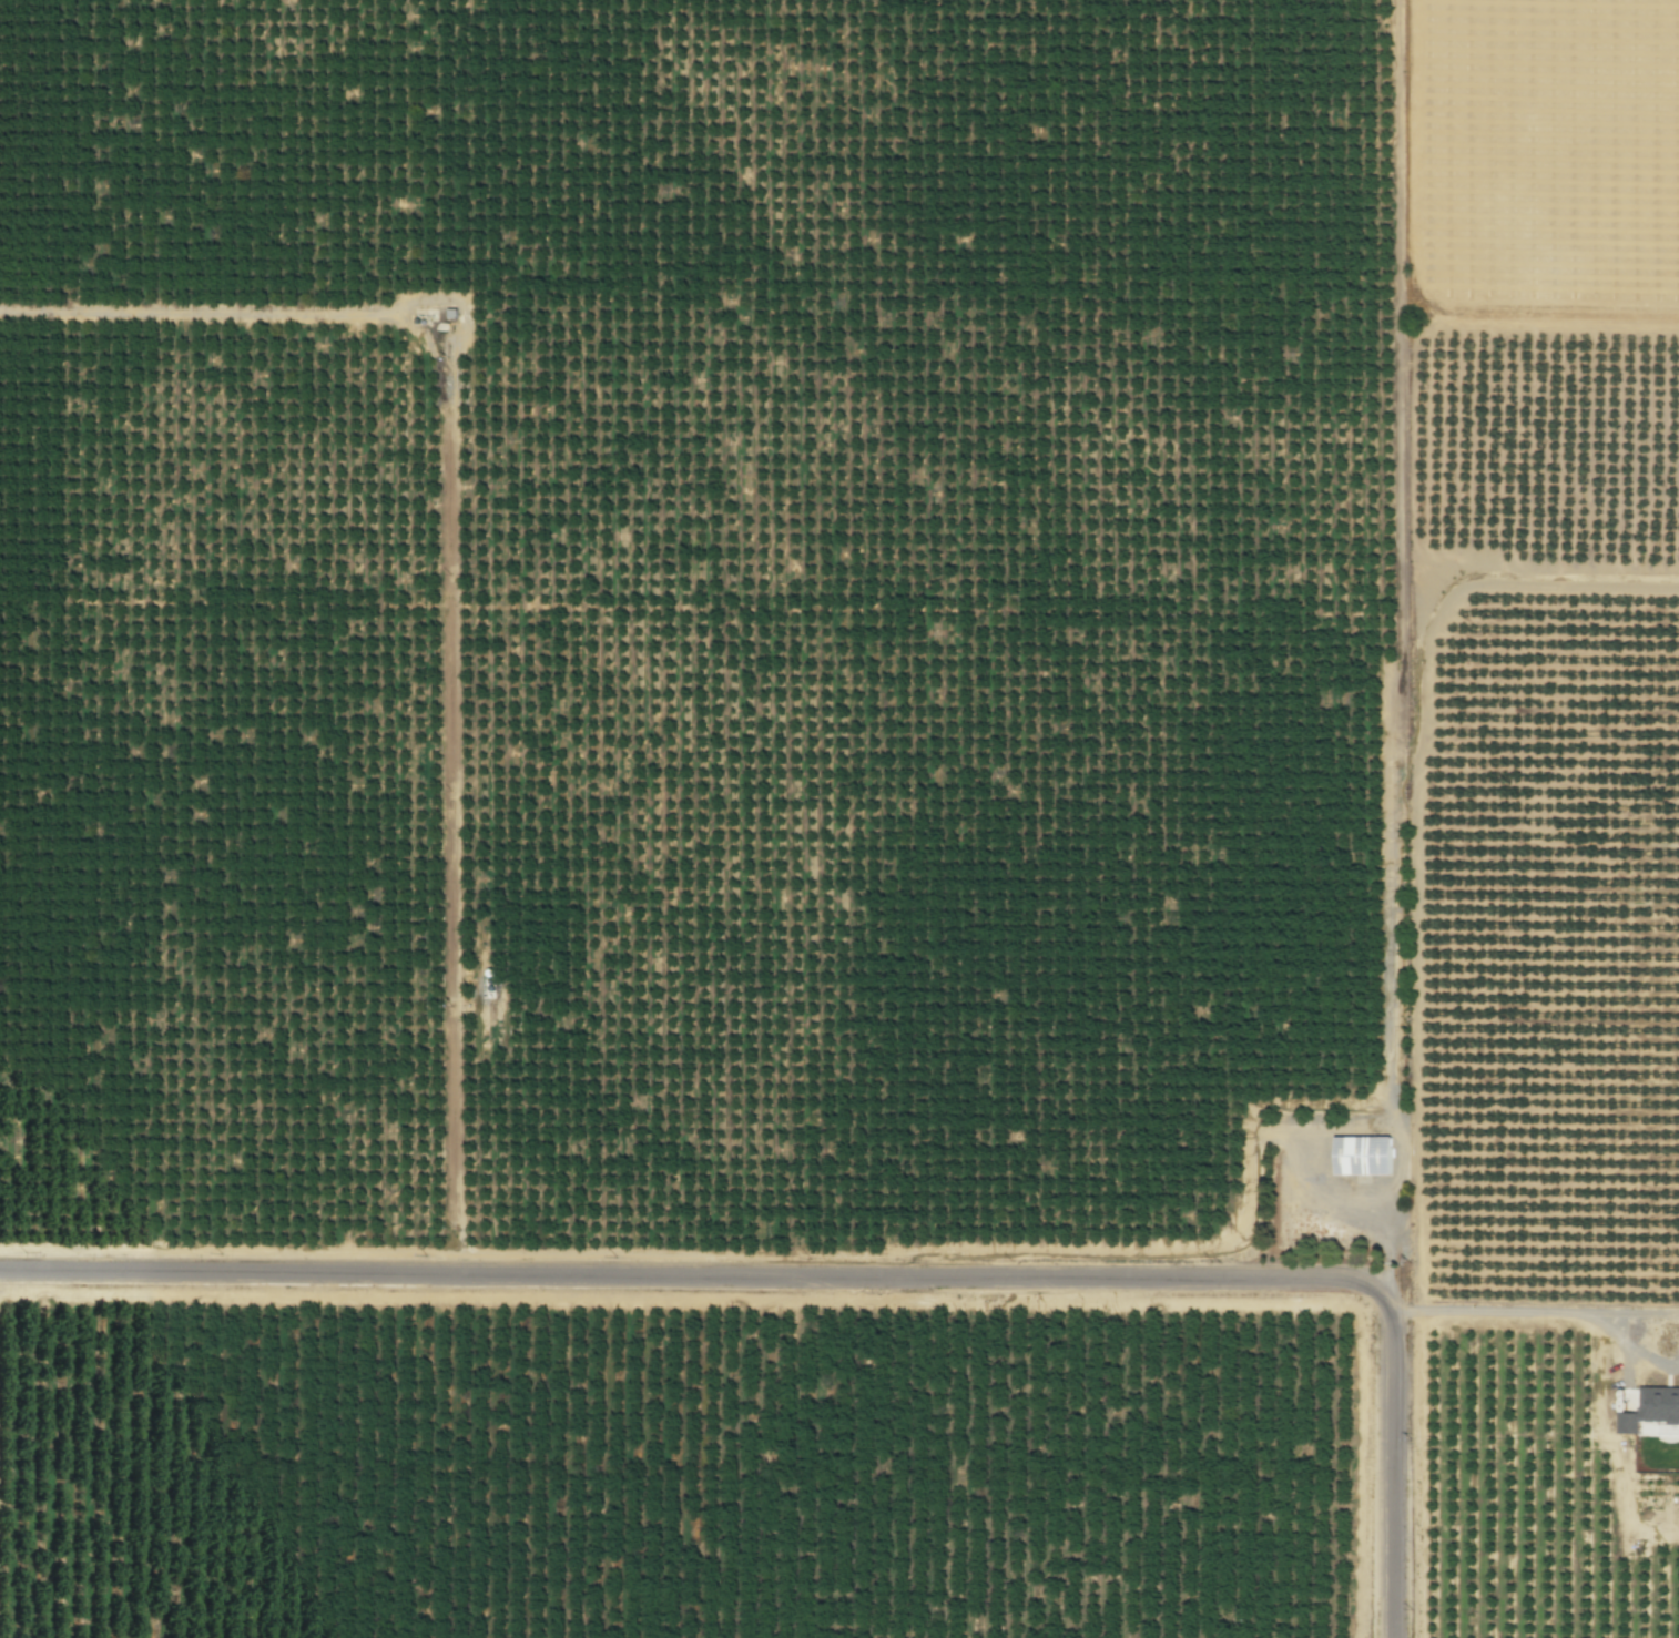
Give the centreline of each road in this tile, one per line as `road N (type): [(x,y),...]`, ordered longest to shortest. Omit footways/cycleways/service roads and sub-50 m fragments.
road 1 (tertiary): [(1391,1637),(1391,1326),(1381,1301),(1352,1281),(0,1268)]

